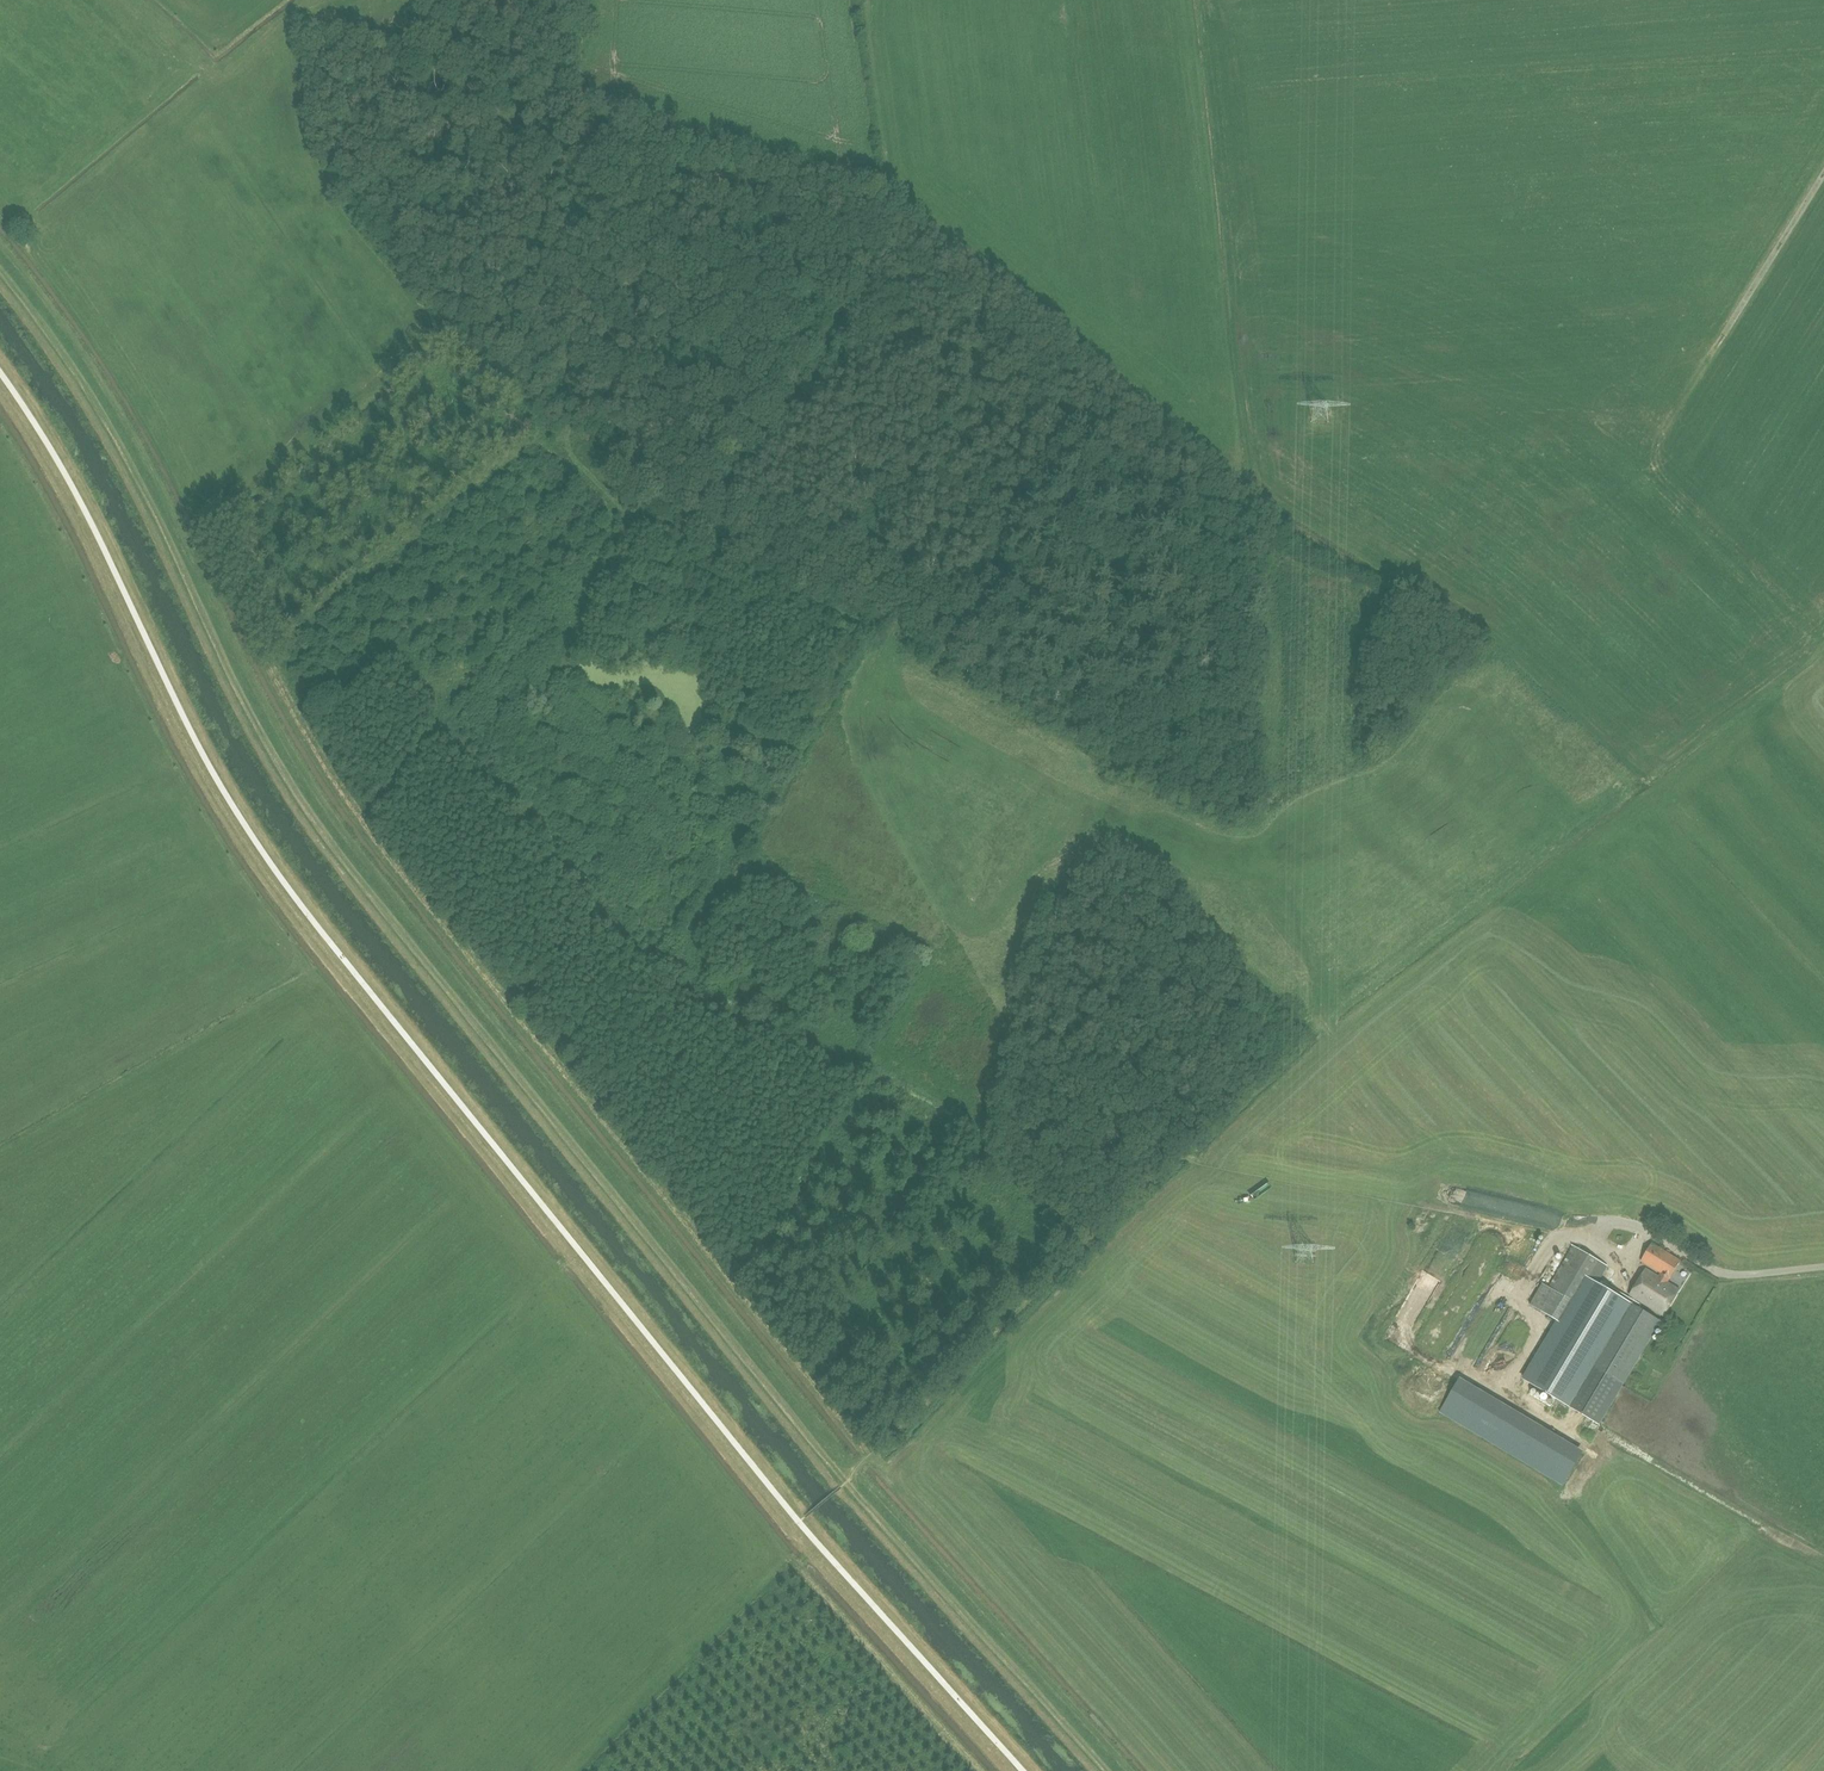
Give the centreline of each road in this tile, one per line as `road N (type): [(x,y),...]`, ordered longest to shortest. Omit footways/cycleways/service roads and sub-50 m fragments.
road 1 (unclassified): [(1823,1268),(1735,1276),(1653,1232),(1630,1250),(1547,1232)]

